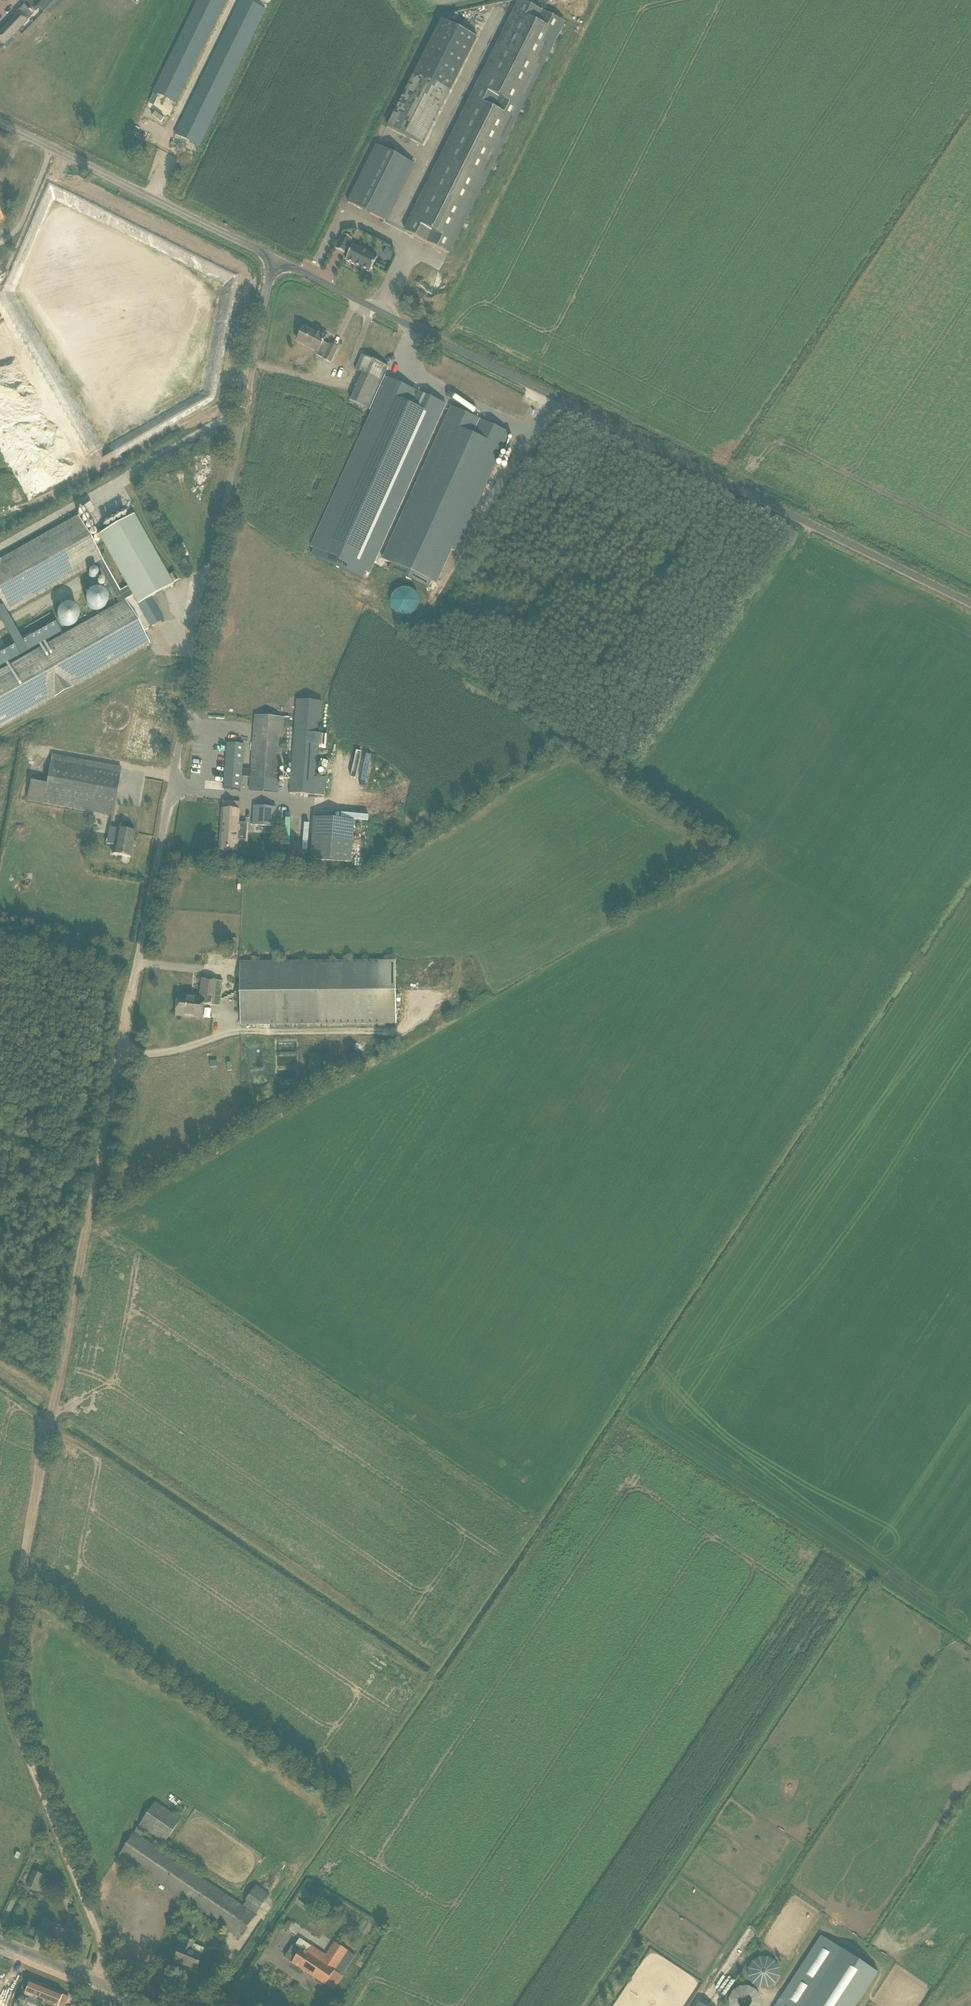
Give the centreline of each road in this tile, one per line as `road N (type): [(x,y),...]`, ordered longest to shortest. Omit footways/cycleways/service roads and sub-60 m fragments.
road 1 (track): [(112,1987),(7,1681),(130,996)]
road 2 (unclassified): [(970,612),(273,259)]
road 3 (unclassified): [(130,996),(273,259)]
road 4 (unclassified): [(273,259),(0,121)]
road 5 (tertiary): [(112,1987),(0,1940)]

